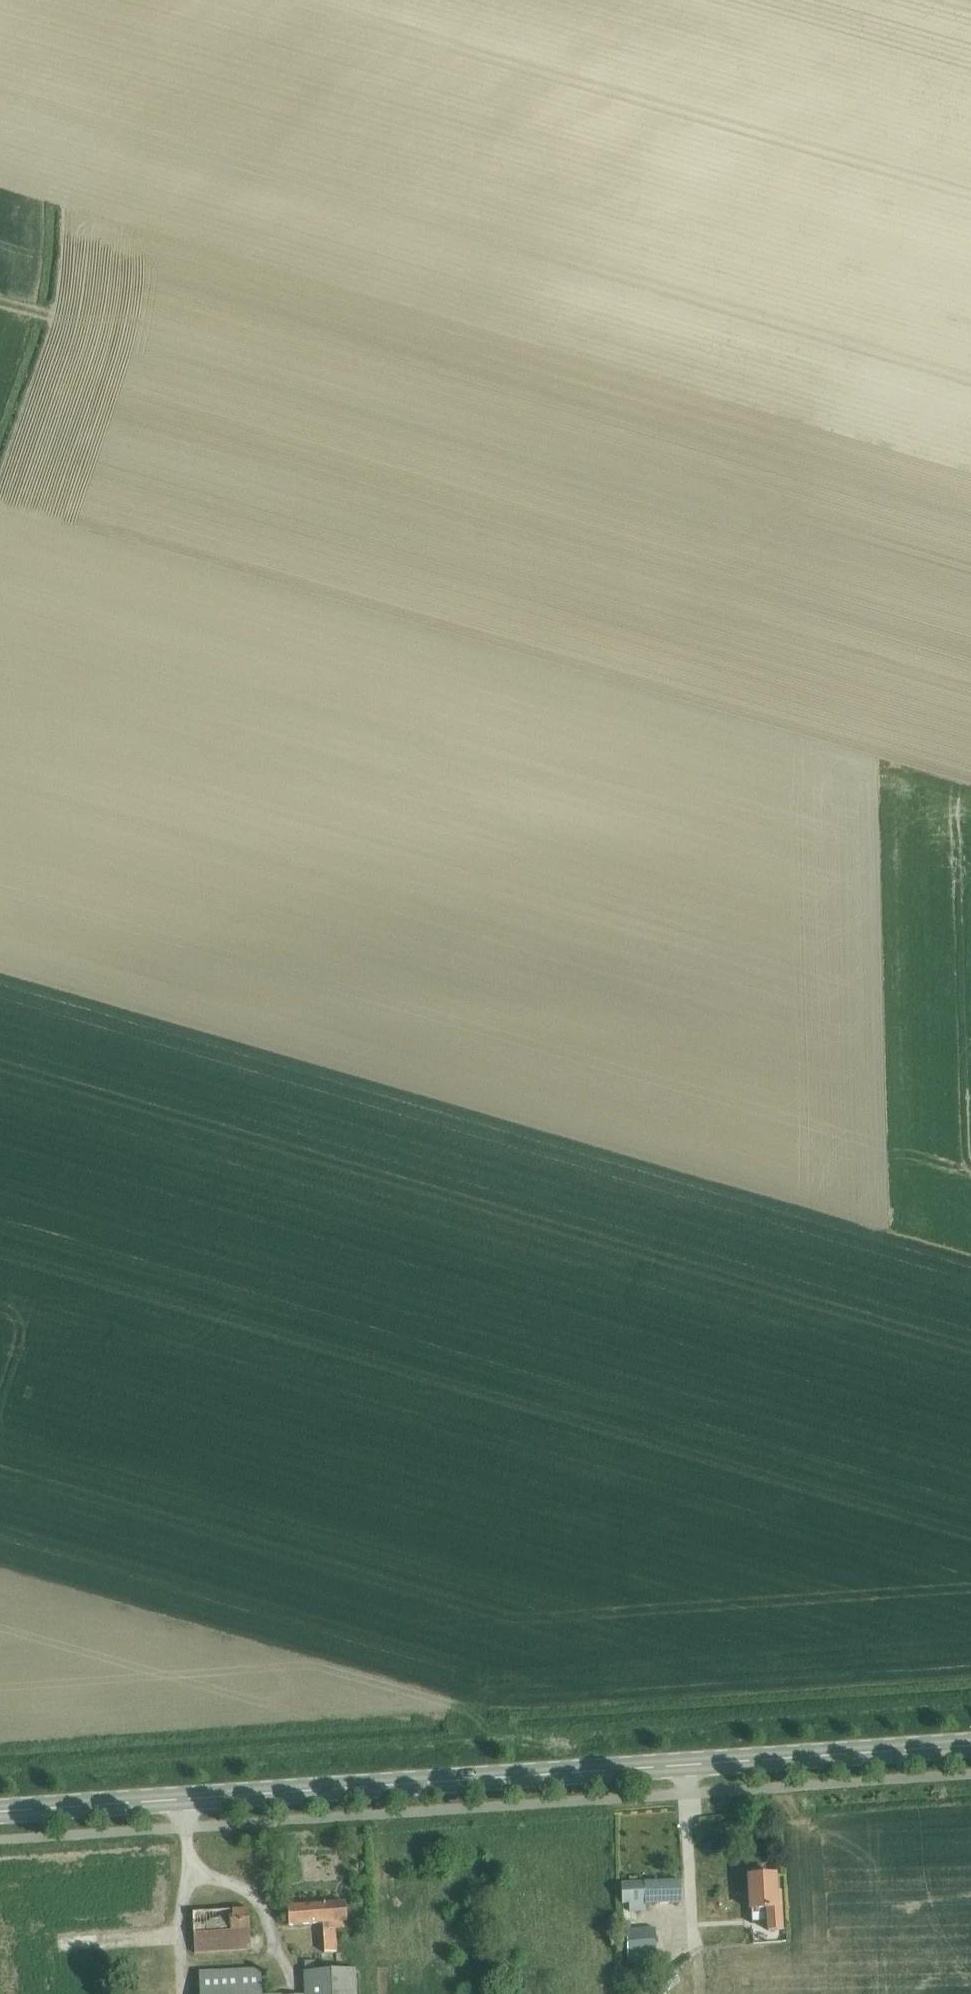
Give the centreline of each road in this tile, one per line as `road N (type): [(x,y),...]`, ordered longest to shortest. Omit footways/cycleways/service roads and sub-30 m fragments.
road 1 (secondary): [(970,1748),(0,1810)]

